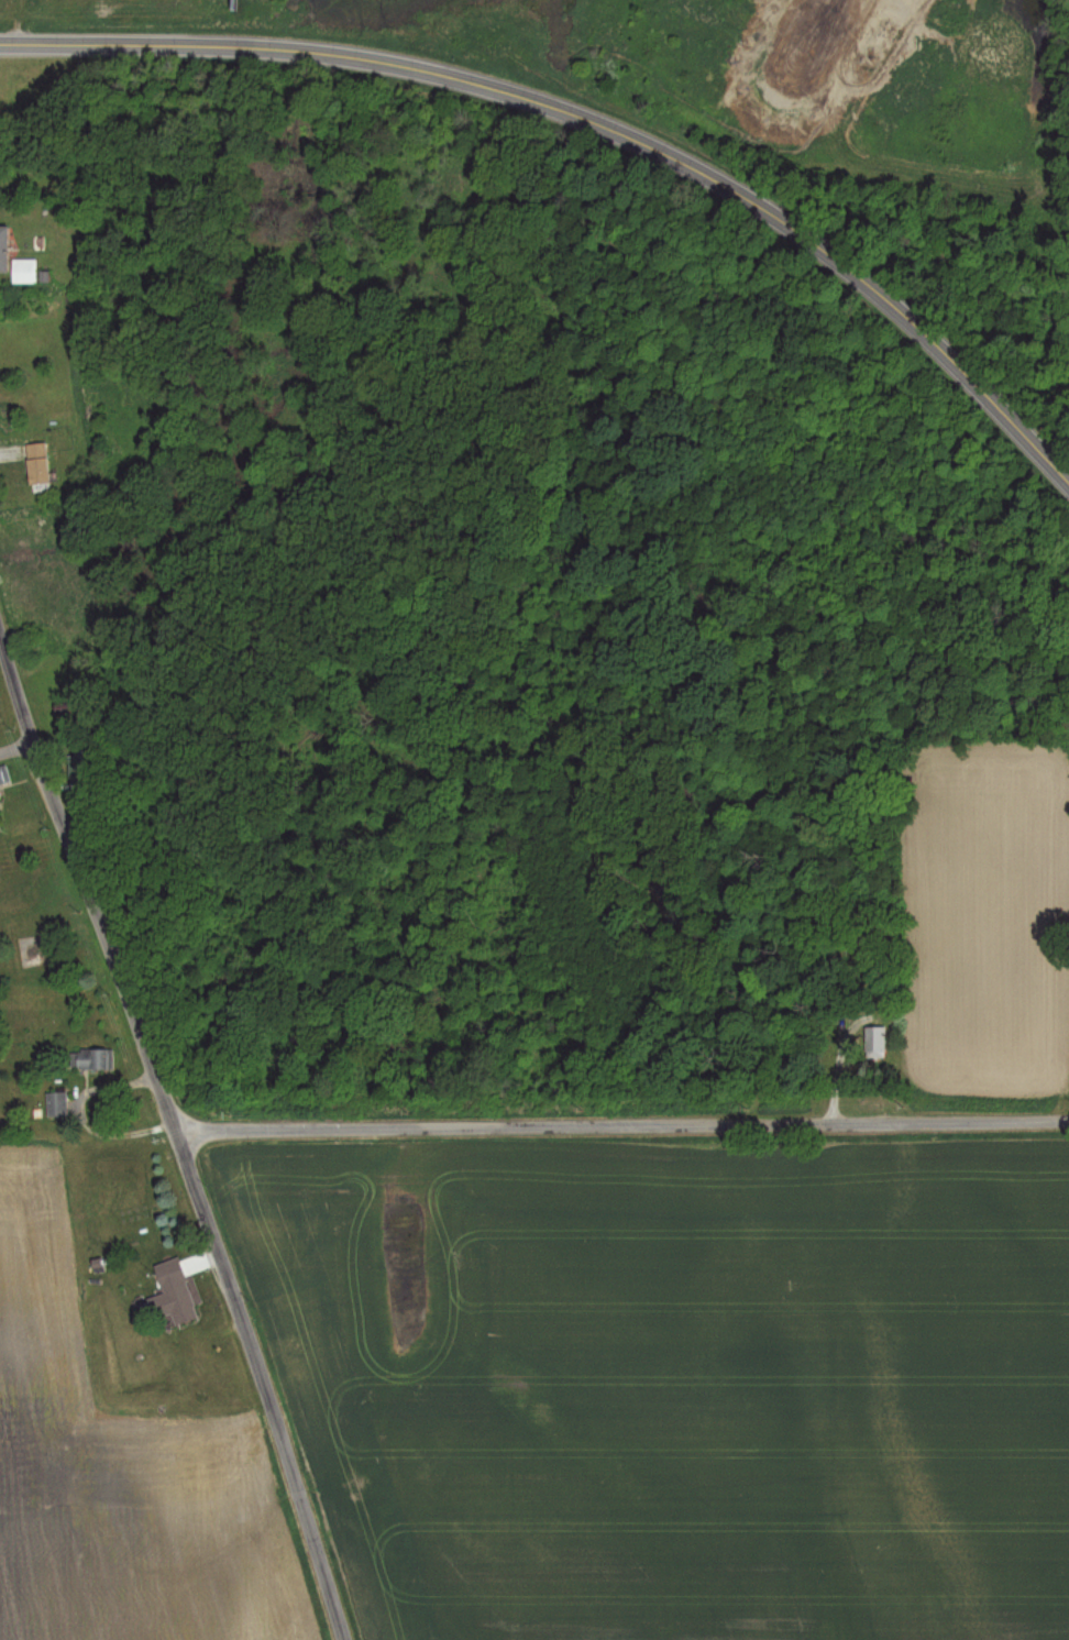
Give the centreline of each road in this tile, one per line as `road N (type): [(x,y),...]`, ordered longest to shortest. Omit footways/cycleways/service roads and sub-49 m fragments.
road 1 (primary): [(0,42),(340,48),(572,110),(724,185),(790,230),(981,388),(1068,483)]
road 2 (tertiary): [(339,1639),(279,1441),(174,1132),(112,989),(0,646)]
road 3 (residential): [(174,1132),(1068,1118)]

